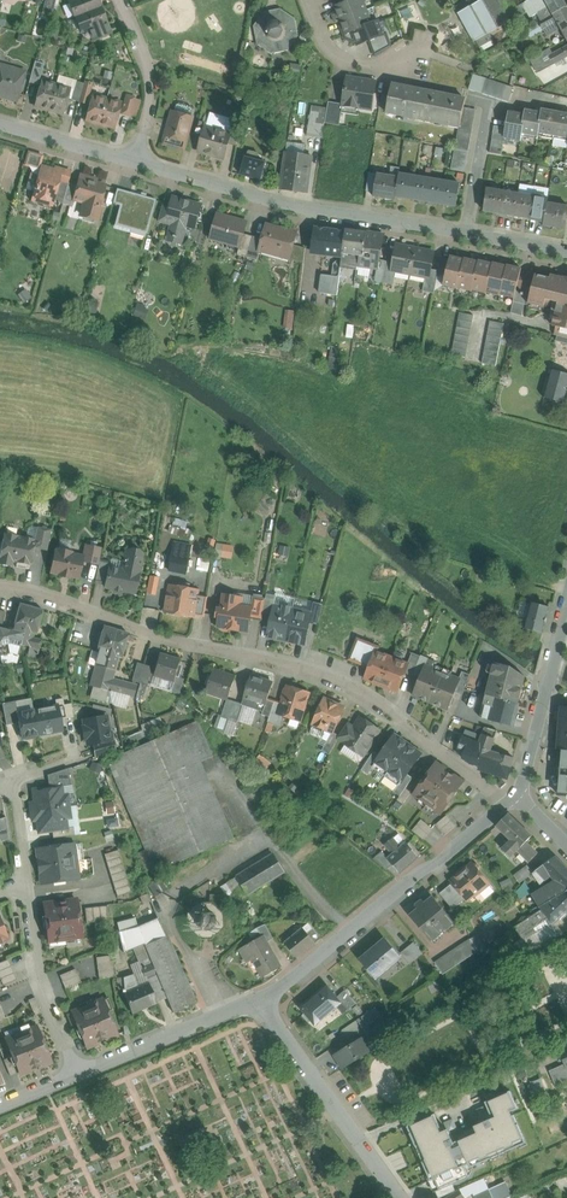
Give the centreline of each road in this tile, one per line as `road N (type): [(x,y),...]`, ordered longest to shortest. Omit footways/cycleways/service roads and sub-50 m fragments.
road 1 (residential): [(0,587),(317,674),(356,691),(512,798)]
road 2 (residential): [(135,165),(308,210),(566,253)]
road 3 (residential): [(259,999),(305,971),(512,798)]
road 4 (residential): [(259,999),(401,1197)]
road 5 (residential): [(512,798),(566,605)]
road 6 (residential): [(25,884),(38,979),(78,1074)]
road 7 (residential): [(78,1074),(259,999)]
road 8 (residential): [(135,165),(151,90),(121,0)]
road 9 (residential): [(0,126),(135,165)]
road 10 (residential): [(407,59),(380,67),(350,61),(323,38),(308,0)]

